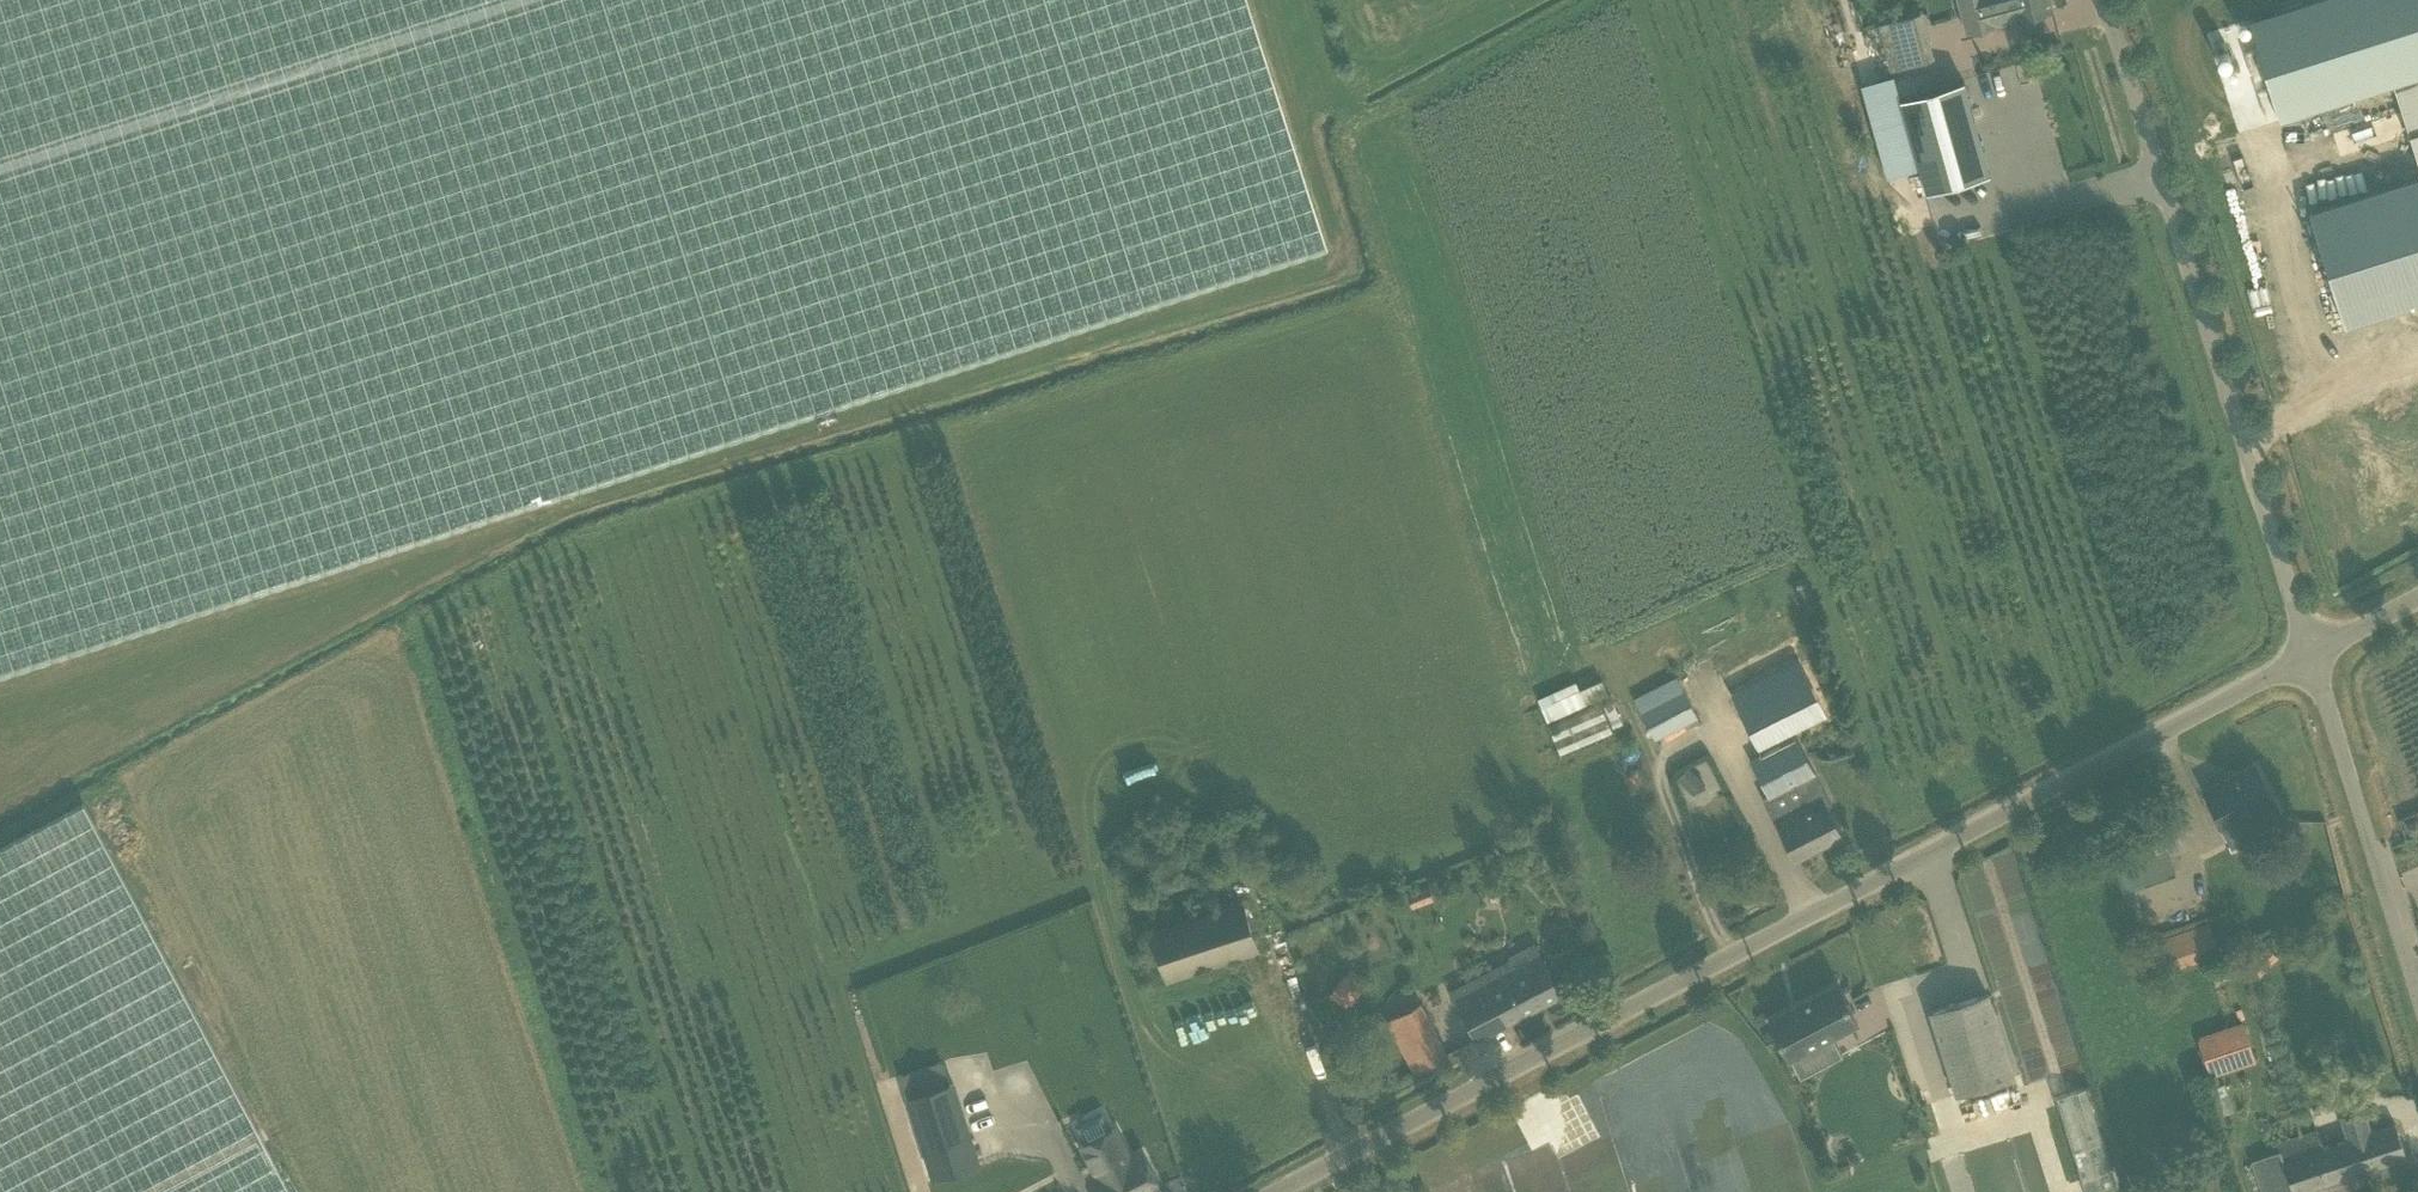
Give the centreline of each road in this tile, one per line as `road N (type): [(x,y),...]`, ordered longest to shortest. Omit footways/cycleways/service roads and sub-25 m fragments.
road 1 (unclassified): [(1273,1191),(2318,652)]
road 2 (unclassified): [(2318,652),(2107,0)]
road 3 (unclassified): [(2417,979),(2318,652)]

